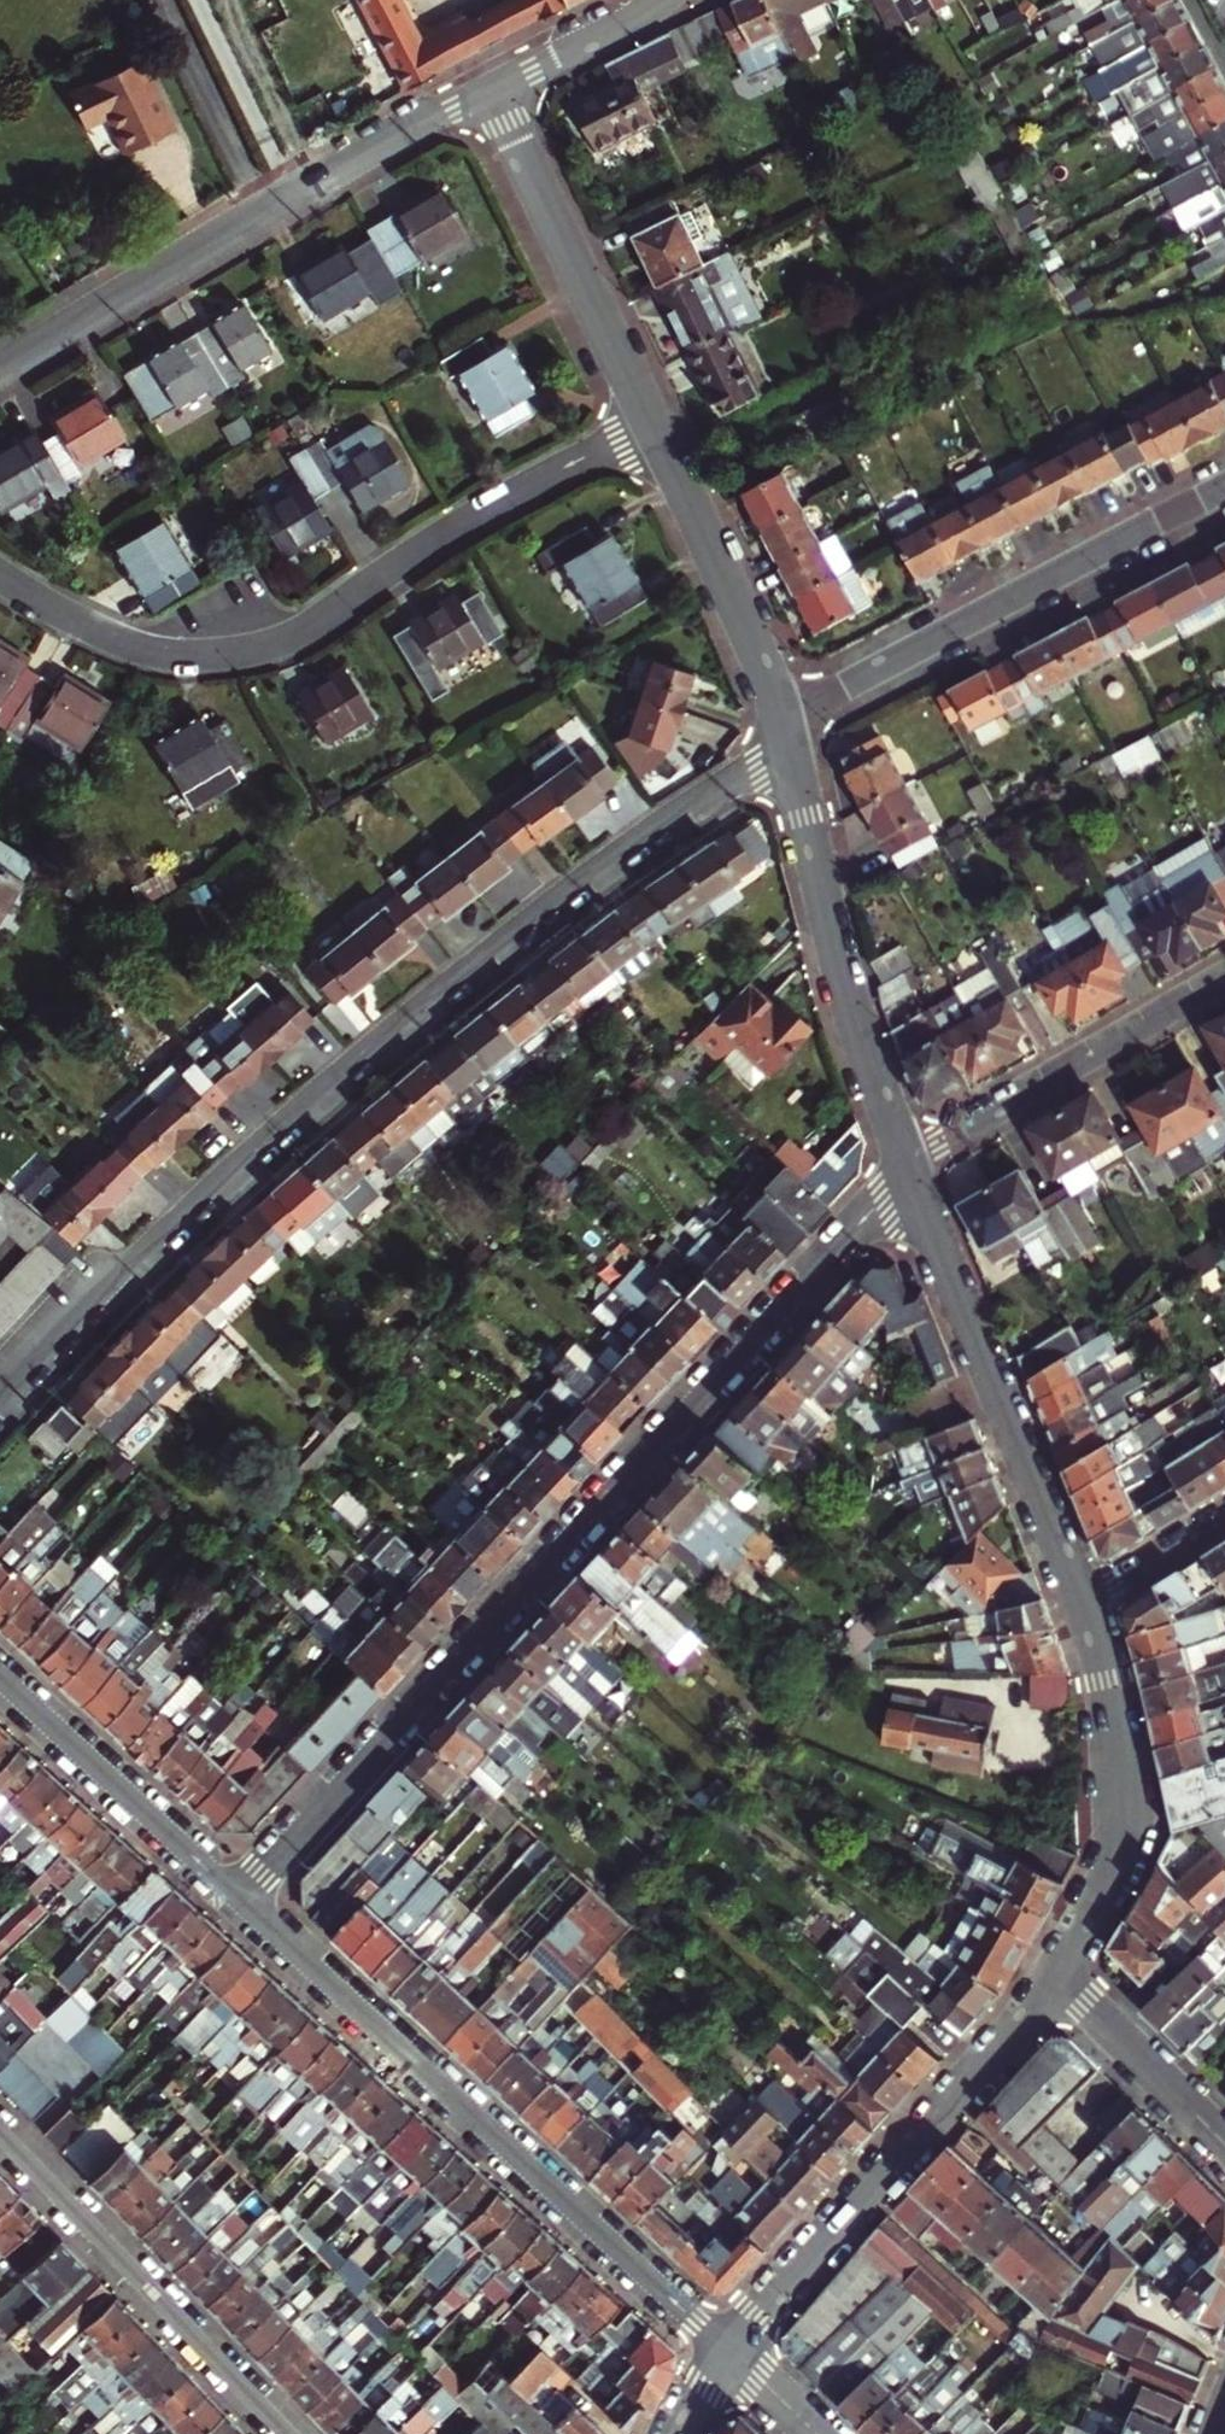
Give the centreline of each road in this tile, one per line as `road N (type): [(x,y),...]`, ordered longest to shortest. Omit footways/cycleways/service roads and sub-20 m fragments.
road 1 (residential): [(0,1404),(150,1245),(380,1038),(599,864),(788,742)]
road 2 (residential): [(911,1172),(240,1895)]
road 3 (residential): [(655,421),(465,522),(320,621),(272,644),(196,656),(158,652),(65,616),(0,576)]
road 4 (residential): [(723,2347),(240,1895)]
road 5 (tertiary): [(0,371),(492,85)]
road 6 (tertiary): [(1060,1978),(723,2347)]
road 7 (residential): [(782,719),(1224,489)]
road 8 (tertiary): [(911,1172),(1085,1604)]
road 9 (tertiary): [(788,742),(841,955),(911,1172)]
road 10 (residential): [(0,2135),(284,2433)]
road 11 (tertiary): [(1085,1604),(1103,1665),(1124,1815),(1112,1871),(1060,1978)]
road 12 (tertiary): [(492,85),(655,421)]
road 13 (residential): [(911,1172),(1224,984)]
road 14 (residential): [(240,1895),(0,1674)]
road 15 (tertiary): [(655,421),(782,719)]
road 16 (residential): [(1224,2136),(1060,1978)]
road 17 (tertiary): [(492,85),(659,0)]
road 18 (residential): [(1224,1519),(1085,1604)]
road 19 (residential): [(723,2347),(814,2433)]

